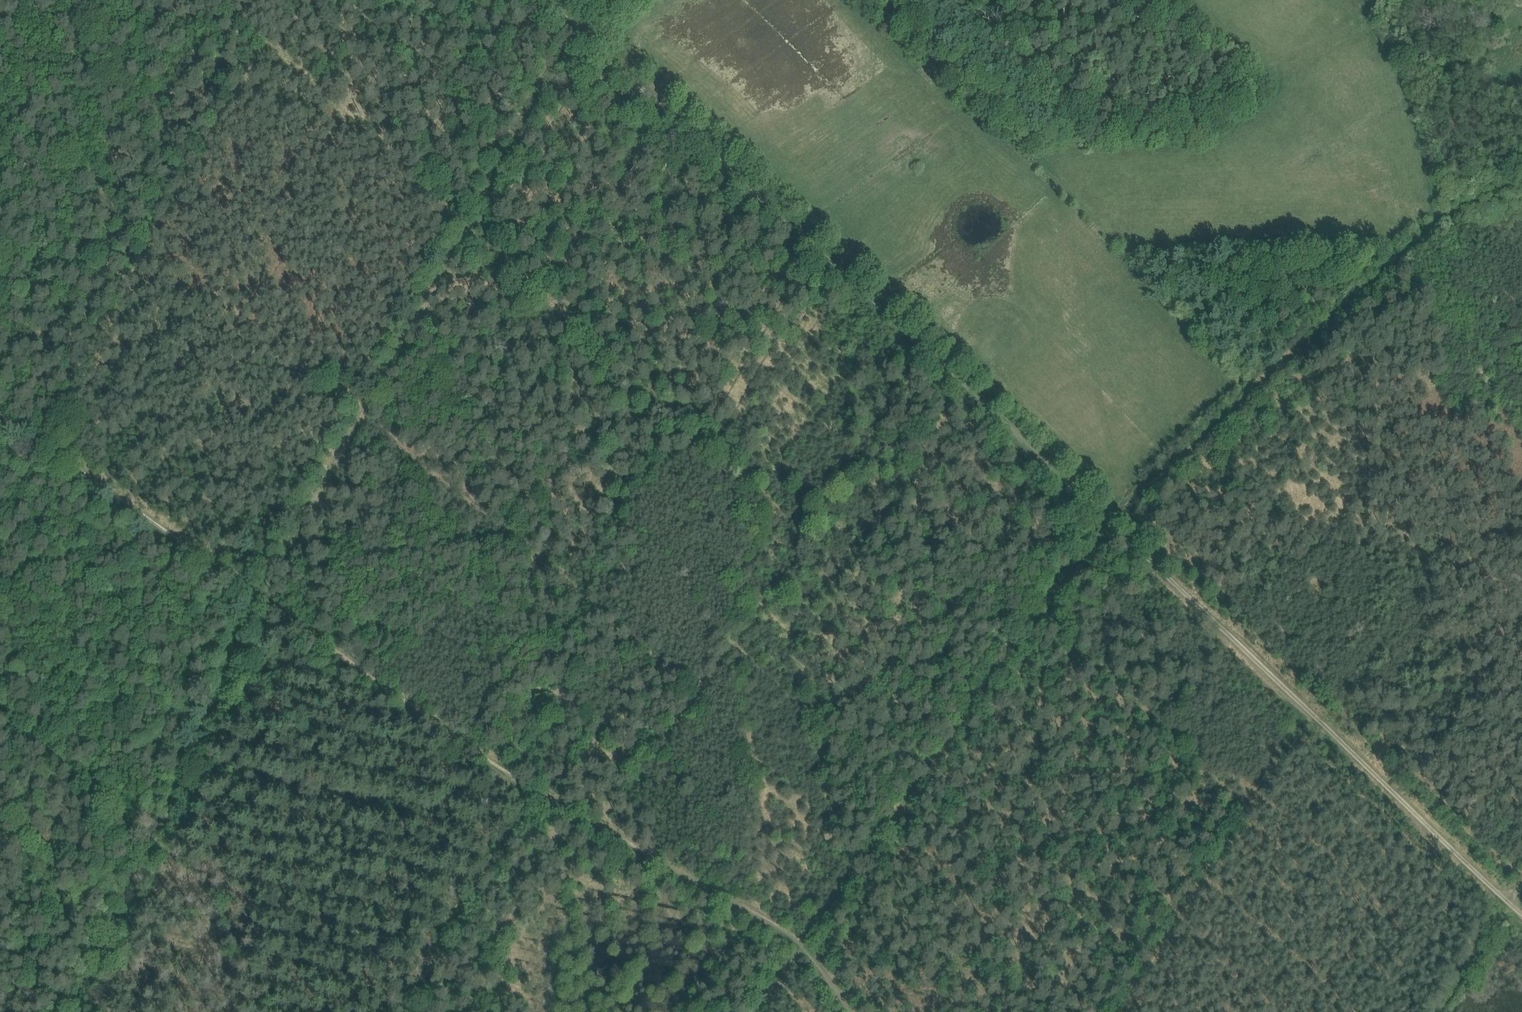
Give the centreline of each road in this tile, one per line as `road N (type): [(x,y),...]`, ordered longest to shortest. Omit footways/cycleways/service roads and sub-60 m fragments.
road 1 (track): [(1505,899),(574,0)]
road 2 (track): [(0,427),(527,777),(796,940),(849,1011)]
road 3 (track): [(82,1011),(258,601)]

